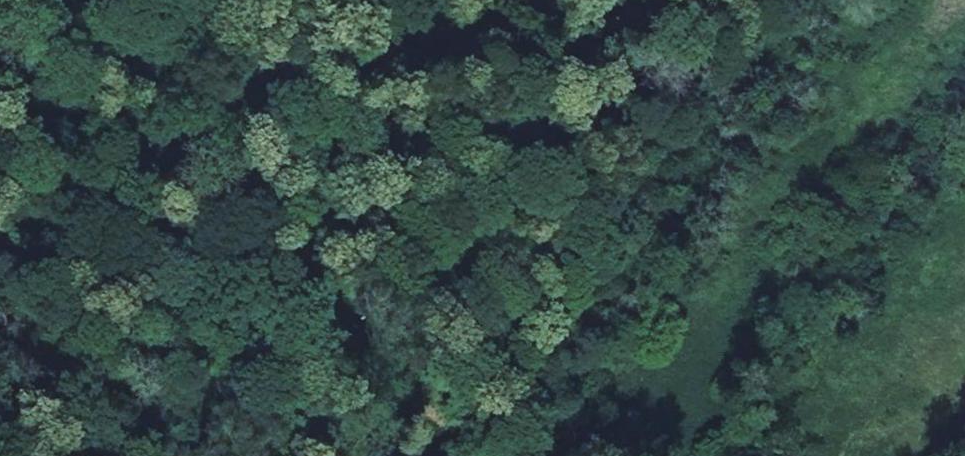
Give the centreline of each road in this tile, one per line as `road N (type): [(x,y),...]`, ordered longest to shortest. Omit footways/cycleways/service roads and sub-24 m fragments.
road 1 (track): [(296,0),(211,227),(68,400),(55,455)]

